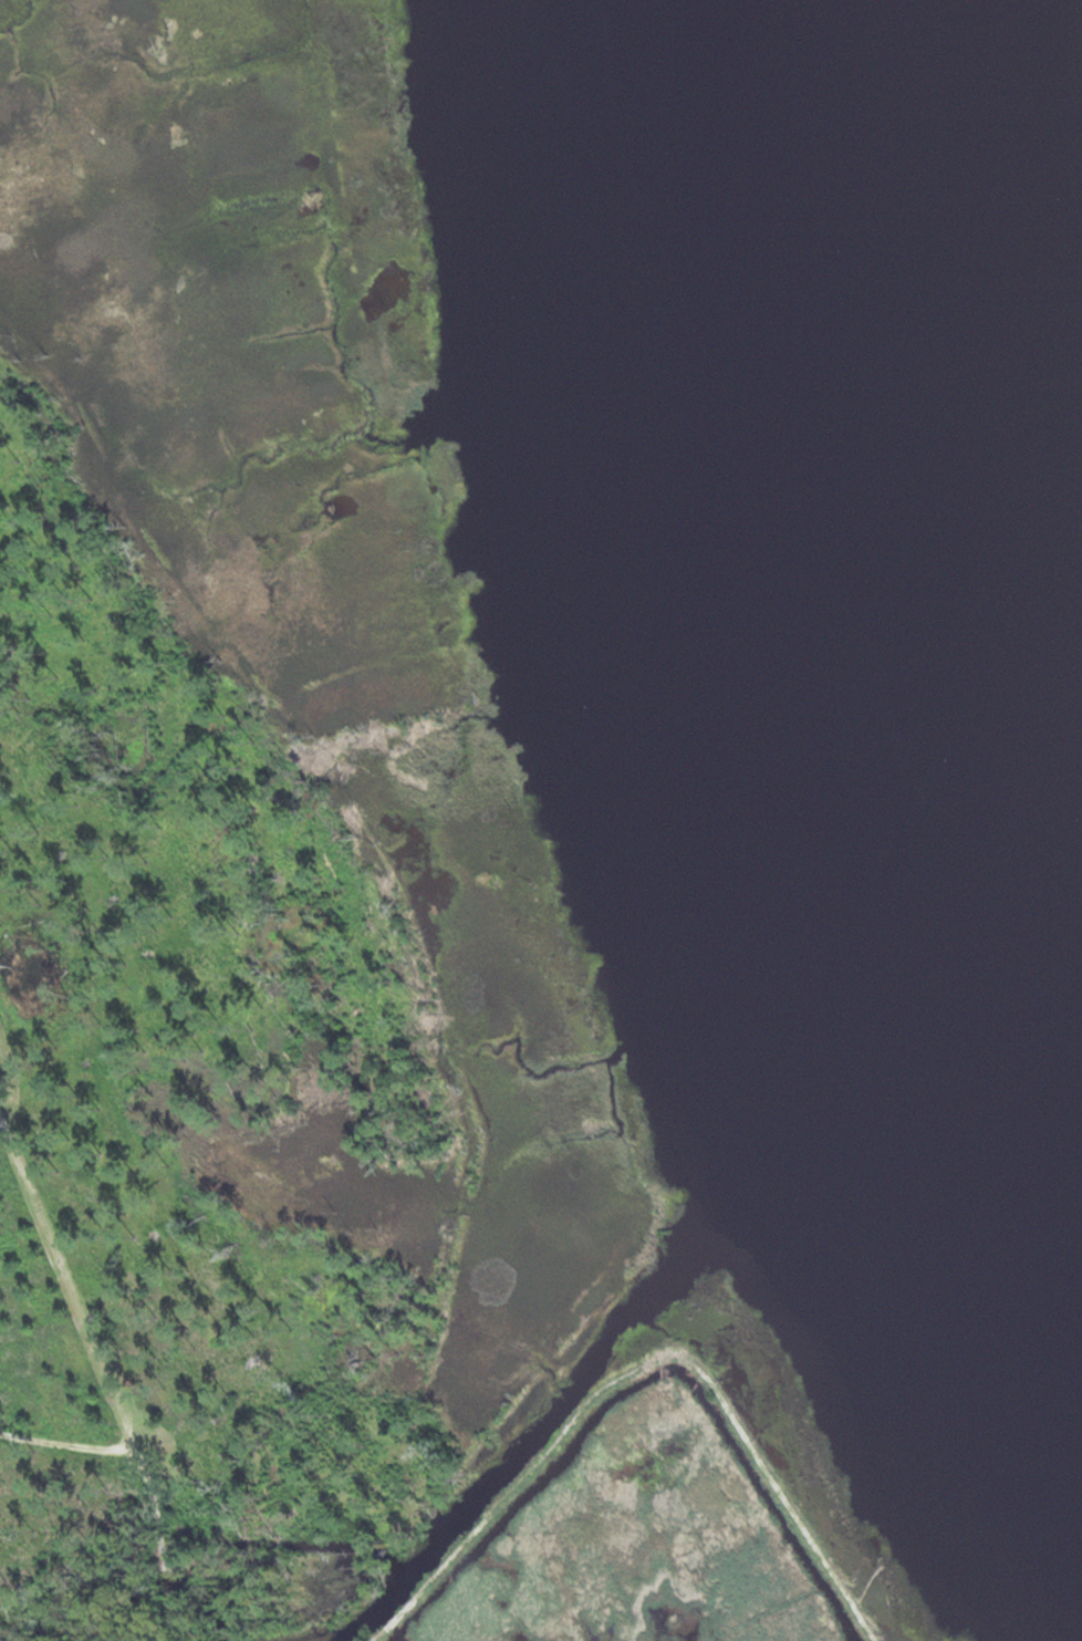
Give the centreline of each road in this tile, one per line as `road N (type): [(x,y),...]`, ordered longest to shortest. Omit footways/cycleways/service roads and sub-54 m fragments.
road 1 (track): [(286,1640),(222,1582),(52,1286),(0,1172)]

